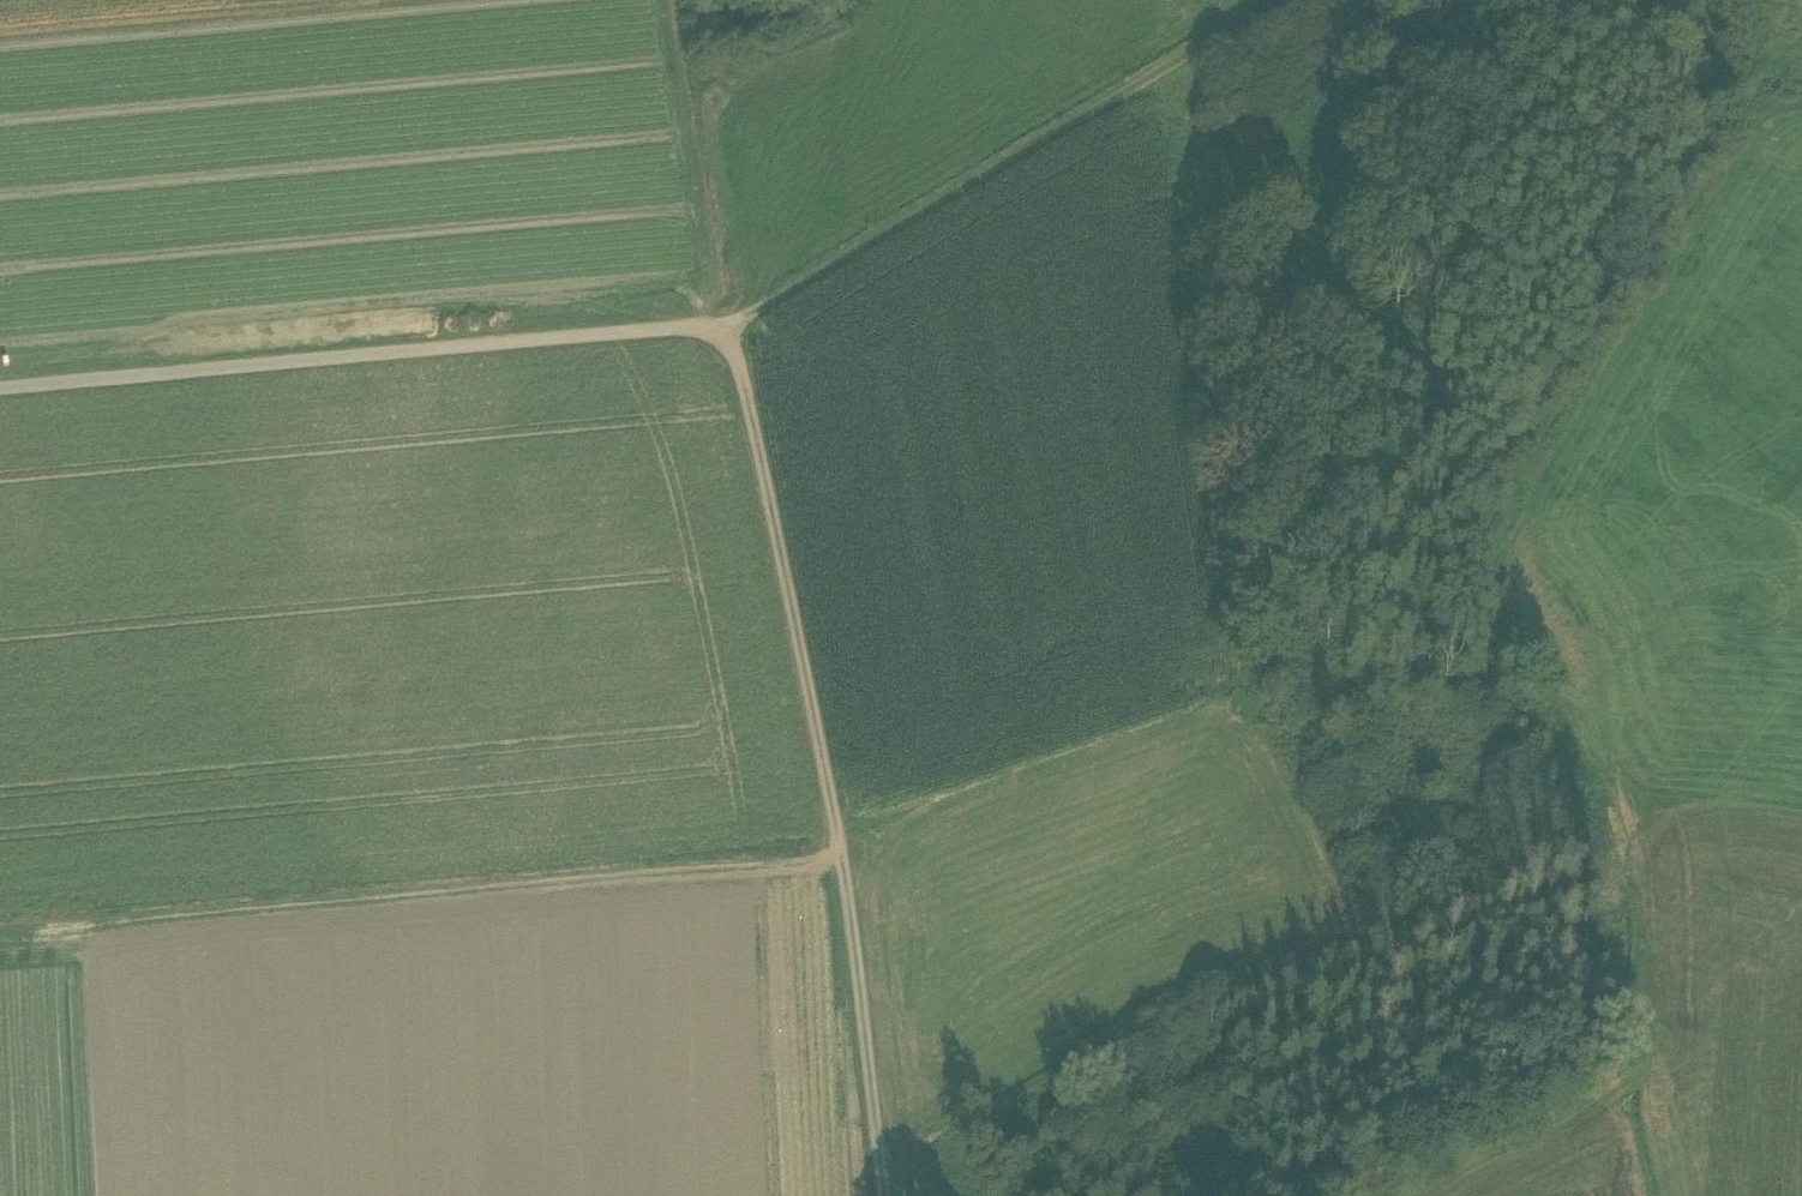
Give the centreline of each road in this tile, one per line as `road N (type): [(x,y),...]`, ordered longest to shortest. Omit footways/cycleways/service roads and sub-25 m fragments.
road 1 (track): [(731,328),(839,831),(880,1195)]
road 2 (unclassified): [(0,394),(731,328)]
road 3 (track): [(731,328),(1294,0)]
road 4 (track): [(731,328),(662,0)]
road 5 (track): [(1695,0),(1720,76),(1715,131),(1779,160)]

